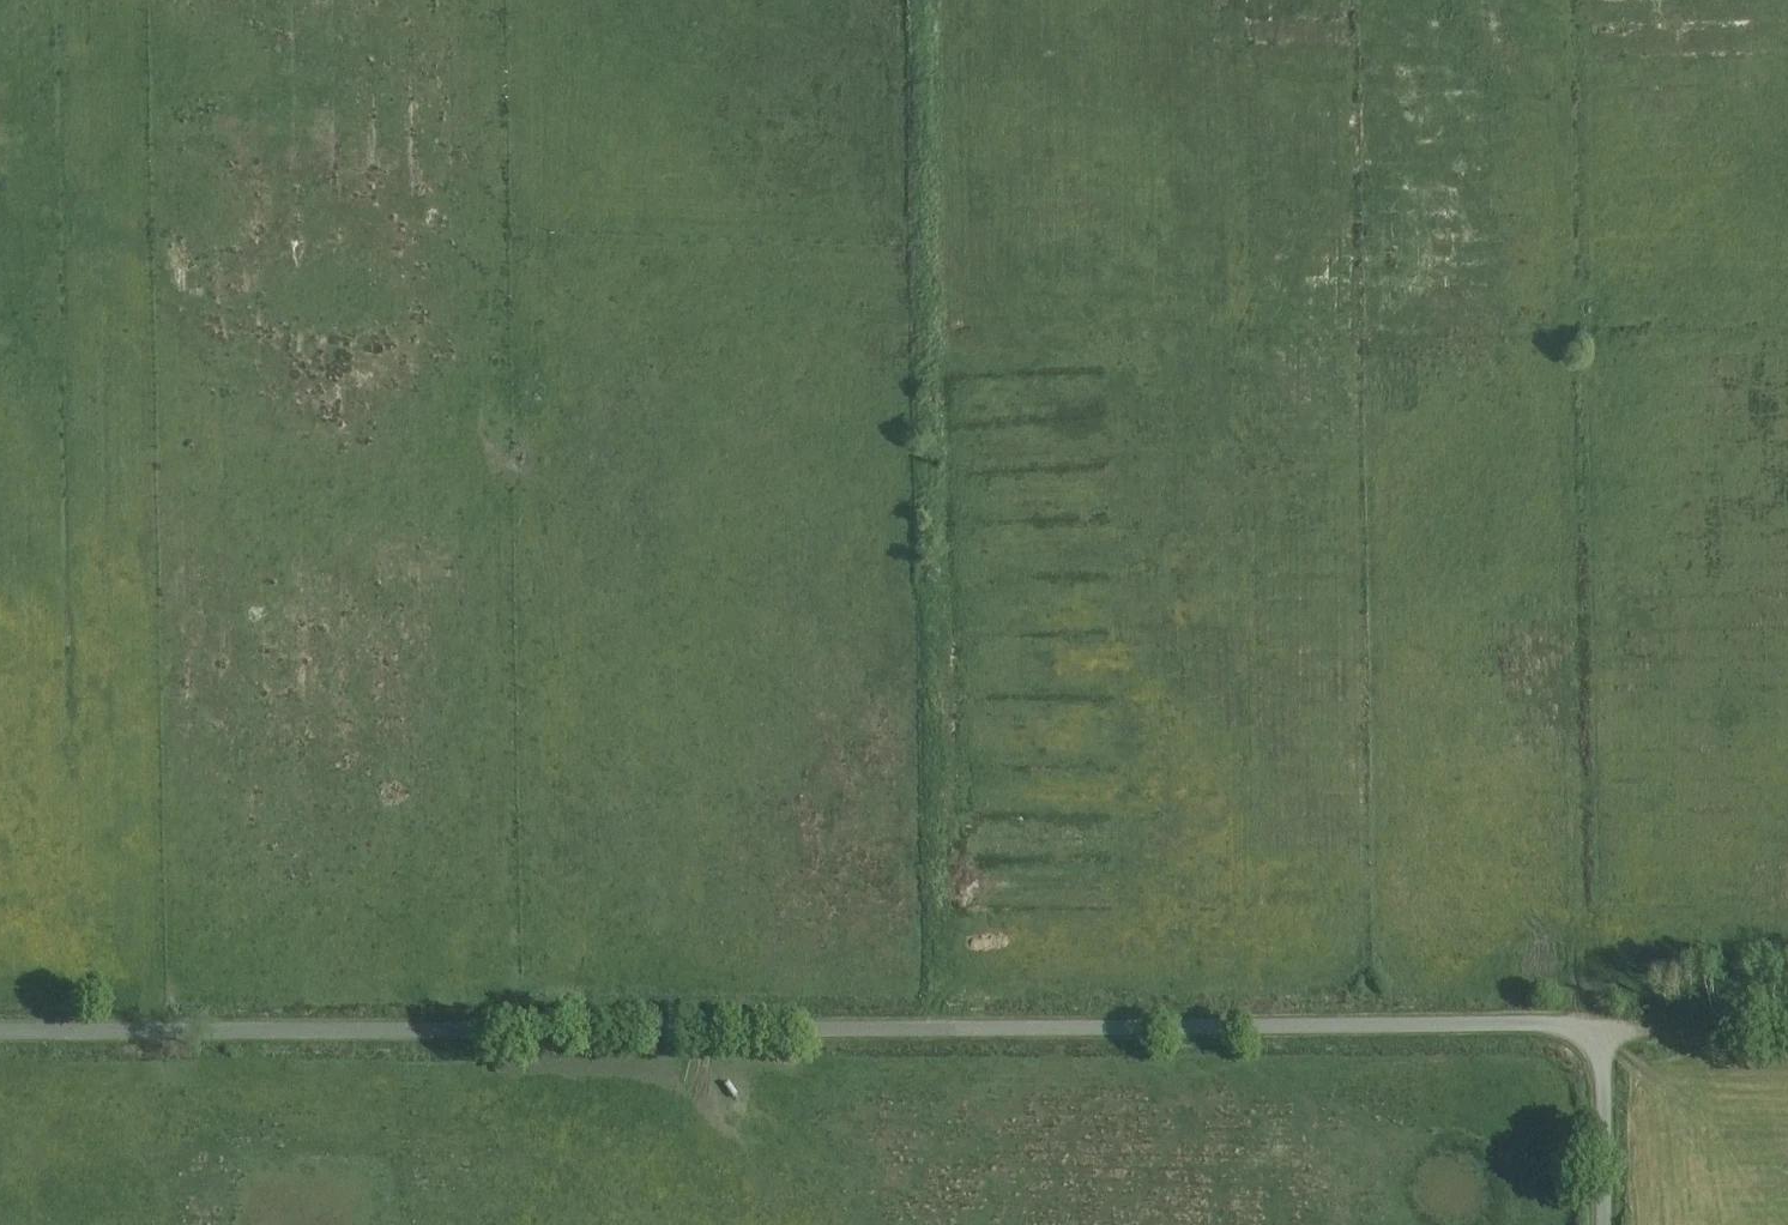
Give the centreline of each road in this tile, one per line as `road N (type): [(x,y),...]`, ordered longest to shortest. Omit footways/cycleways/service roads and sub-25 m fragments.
road 1 (unclassified): [(1607,1224),(1607,1051),(1576,1018),(0,1028)]
road 2 (track): [(1787,1018),(1576,1018)]

